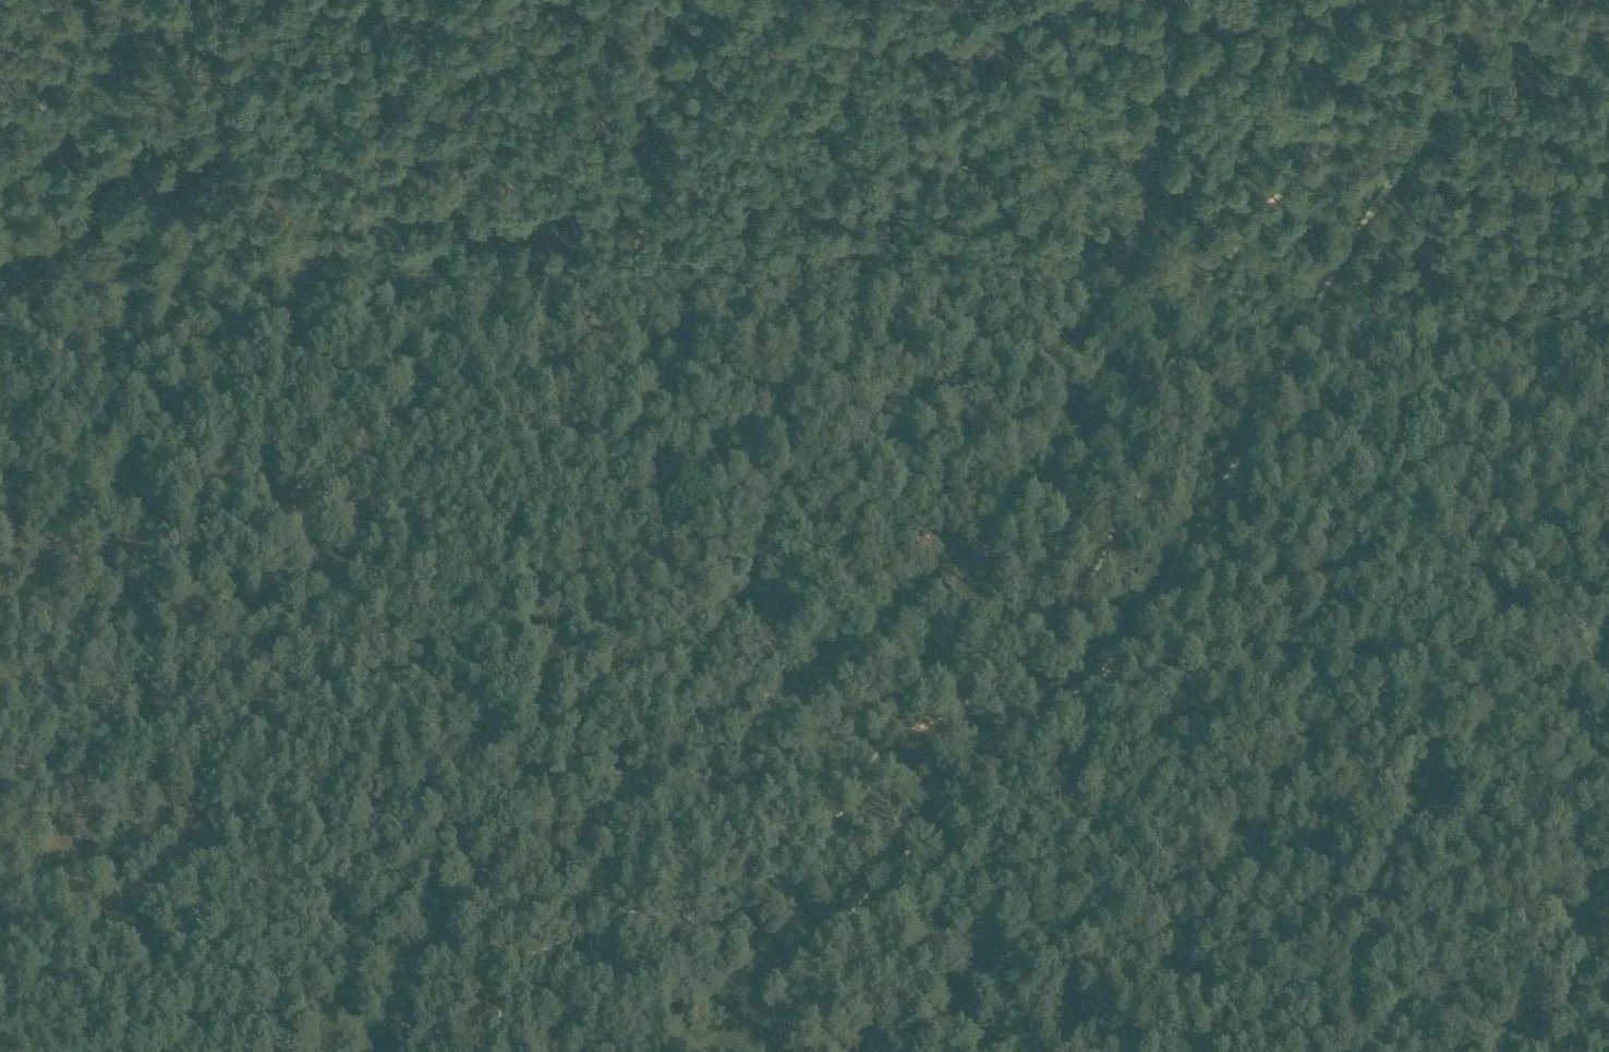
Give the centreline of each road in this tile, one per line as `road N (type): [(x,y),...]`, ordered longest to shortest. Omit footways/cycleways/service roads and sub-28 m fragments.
road 1 (track): [(400,1051),(463,906),(498,868),(563,833),(722,772),(809,722),(1015,524),(1085,425),(1161,74),(1169,0)]

